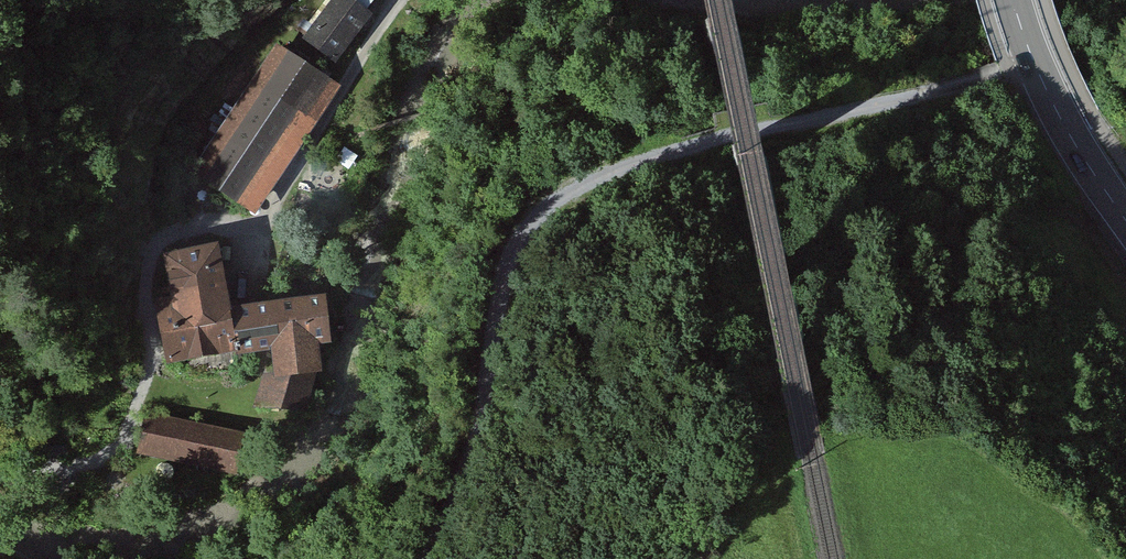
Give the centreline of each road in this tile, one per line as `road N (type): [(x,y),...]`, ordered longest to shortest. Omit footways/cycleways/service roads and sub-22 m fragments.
road 1 (track): [(422,558),(472,448),(508,250),(525,220),(557,195),(628,164),(1008,72)]
road 2 (residential): [(413,0),(270,226),(169,235),(144,260),(153,354),(132,421),(109,456)]
road 3 (primary): [(1013,0),(1055,107),(1125,220)]

